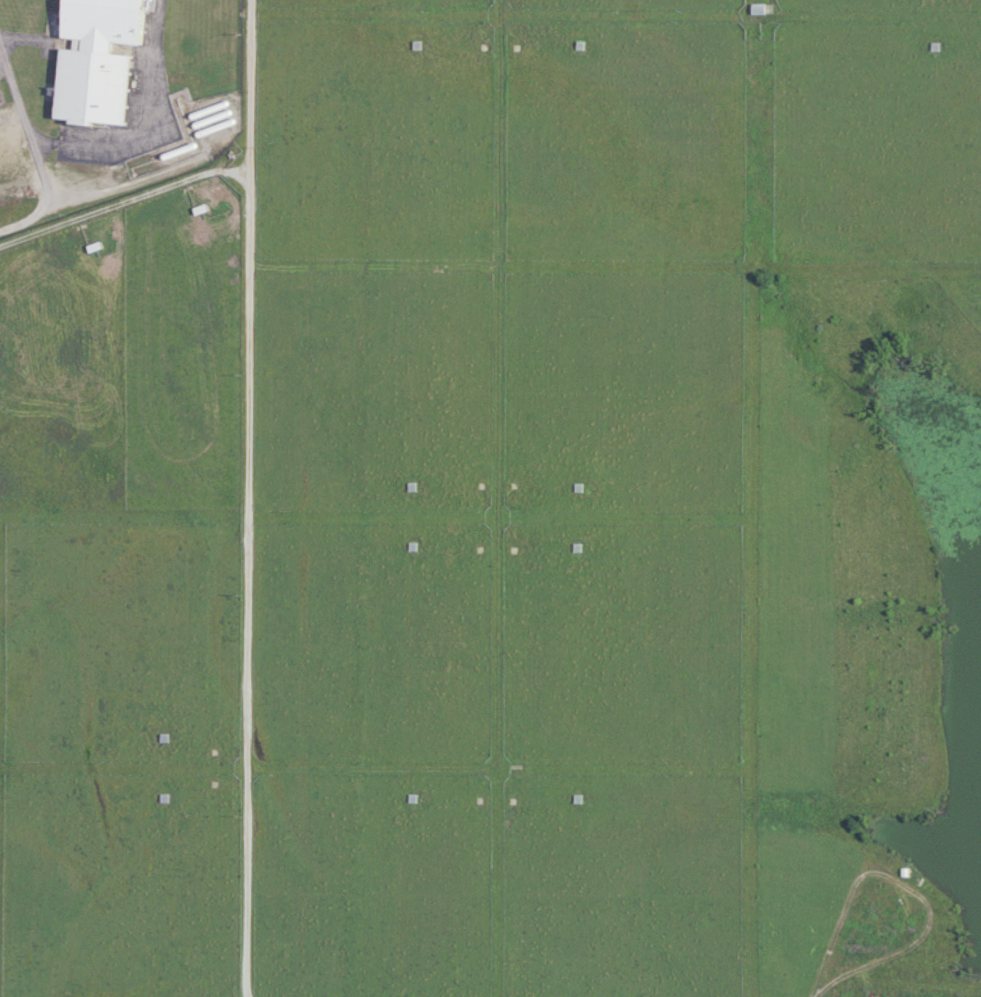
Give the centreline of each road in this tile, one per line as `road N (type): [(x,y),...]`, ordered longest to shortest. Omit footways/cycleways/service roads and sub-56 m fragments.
road 1 (residential): [(0,35),(49,196),(31,220),(0,230)]

